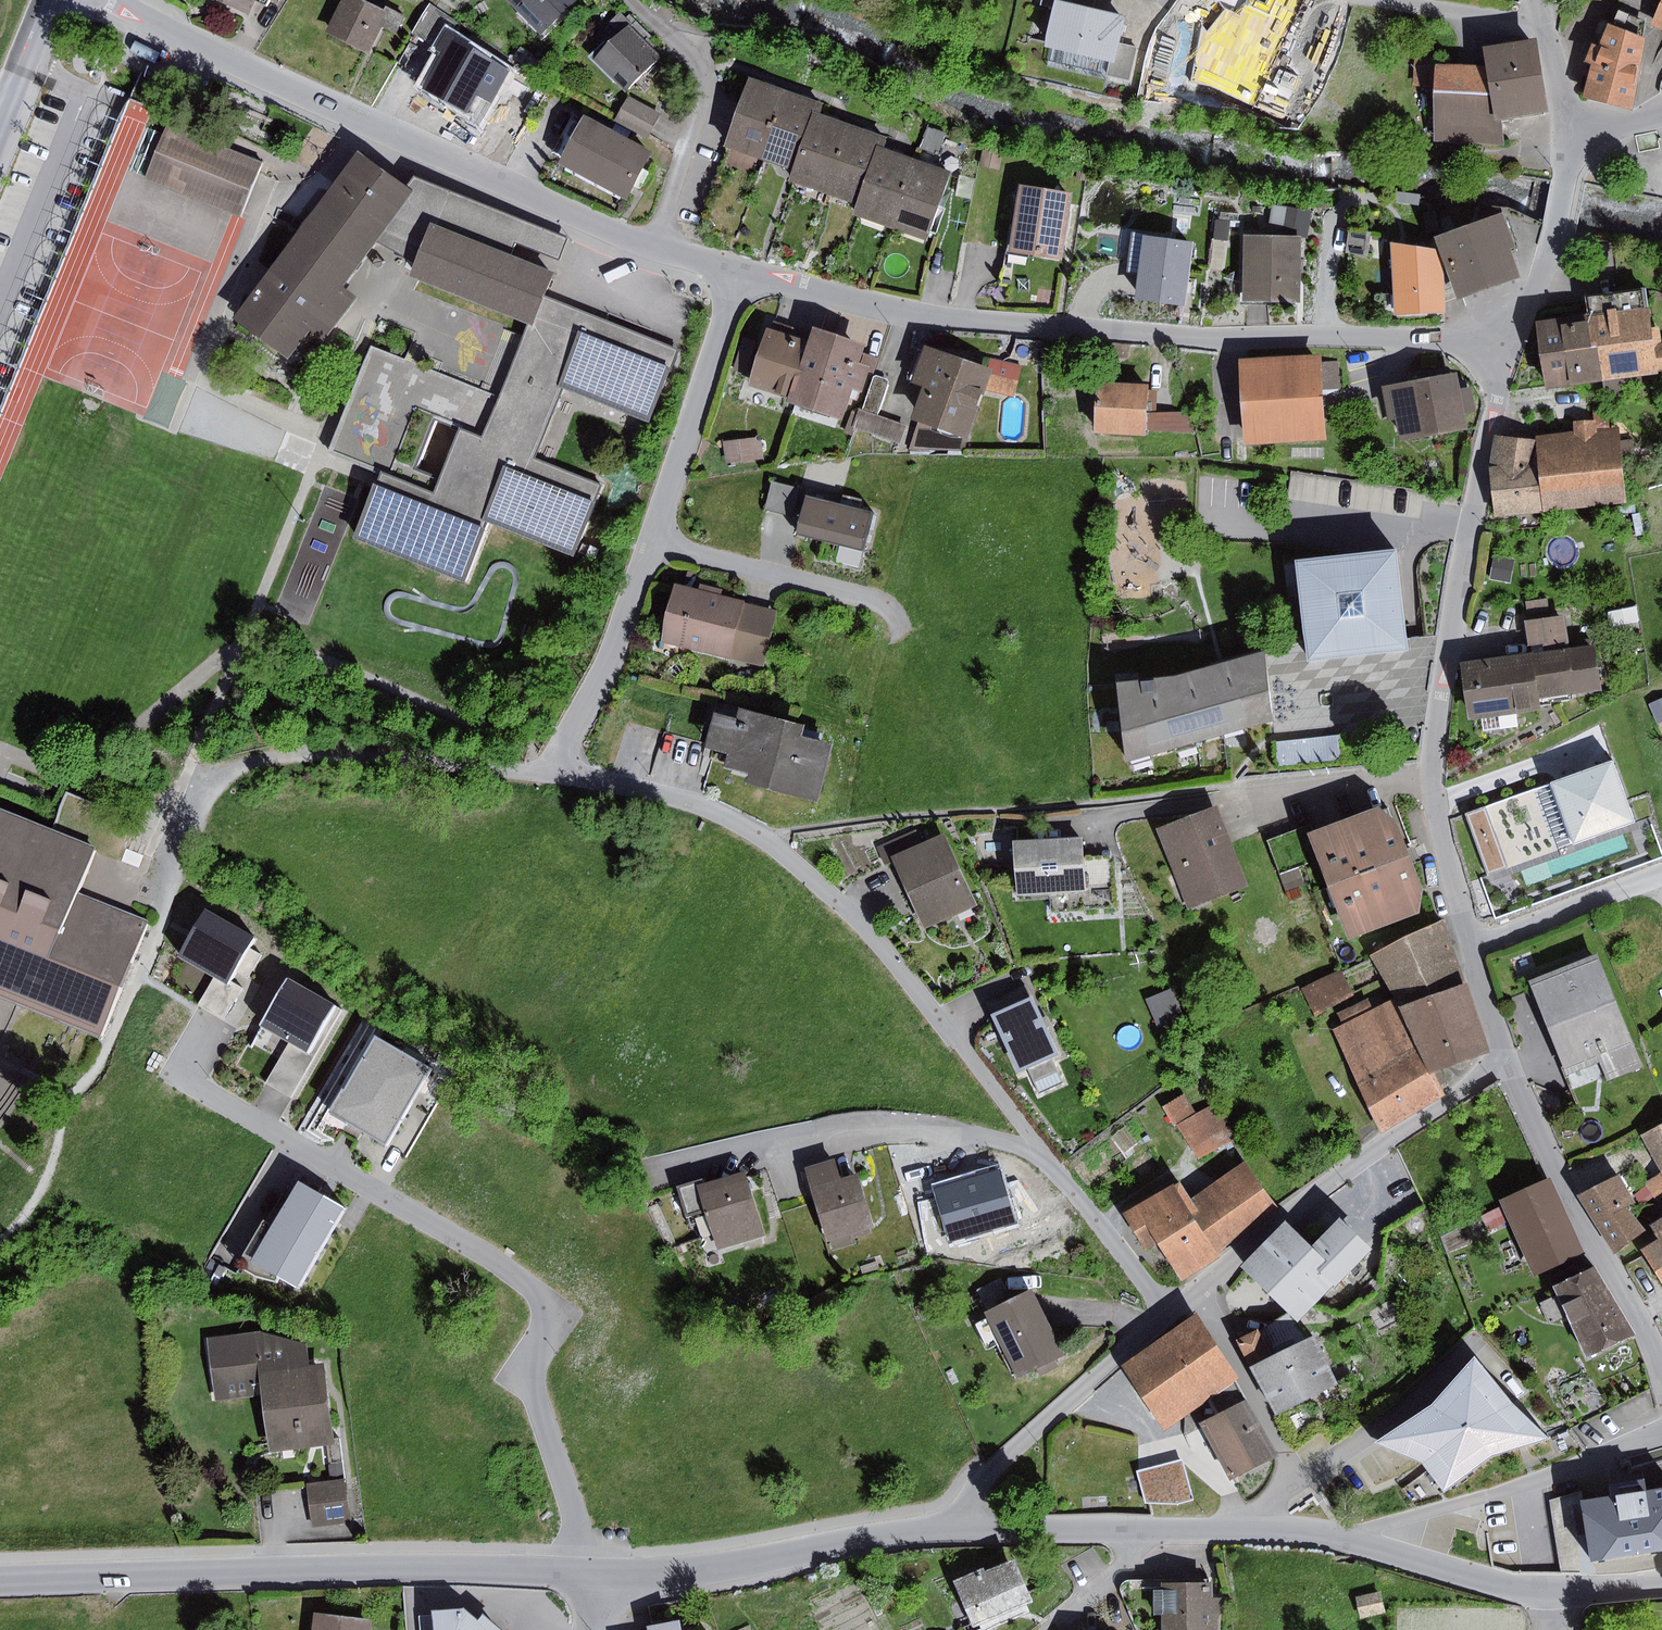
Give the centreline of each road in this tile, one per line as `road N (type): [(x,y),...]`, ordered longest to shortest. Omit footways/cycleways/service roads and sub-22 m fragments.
road 1 (residential): [(741,273),(613,654),(559,764),(707,807),(764,838),(895,959),(1037,1152)]
road 2 (residential): [(741,273),(950,318),(1223,339),(1508,343)]
road 3 (residential): [(1508,343),(1470,519),(1433,776),(1462,924),(1510,1057)]
road 4 (residential): [(112,0),(654,248),(741,273)]
road 5 (residential): [(0,1575),(604,1573)]
road 6 (residential): [(1170,1315),(1305,1200),(1510,1057)]
road 7 (residential): [(1037,1152),(963,1132),(884,1130),(655,1172)]
road 8 (residential): [(604,1573),(698,1571),(962,1525)]
road 9 (residential): [(1510,1057),(1661,1368)]
road 10 (residential): [(1661,1440),(1347,1537)]
road 11 (residential): [(1347,1537),(1511,1587),(1661,1584)]
road 12 (residential): [(962,1525),(996,1469),(1170,1315)]
road 13 (residential): [(1590,133),(1508,343)]
road 14 (residential): [(1170,1315),(1037,1152)]
road 15 (residential): [(1142,1529),(1347,1537)]
road 16 (residential): [(962,1525),(1142,1529)]
road 17 (residential): [(1590,133),(1557,89),(1536,0)]
road 18 (residential): [(1142,1529),(1123,1569),(1049,1629)]
road 19 (residential): [(0,125),(51,0)]

